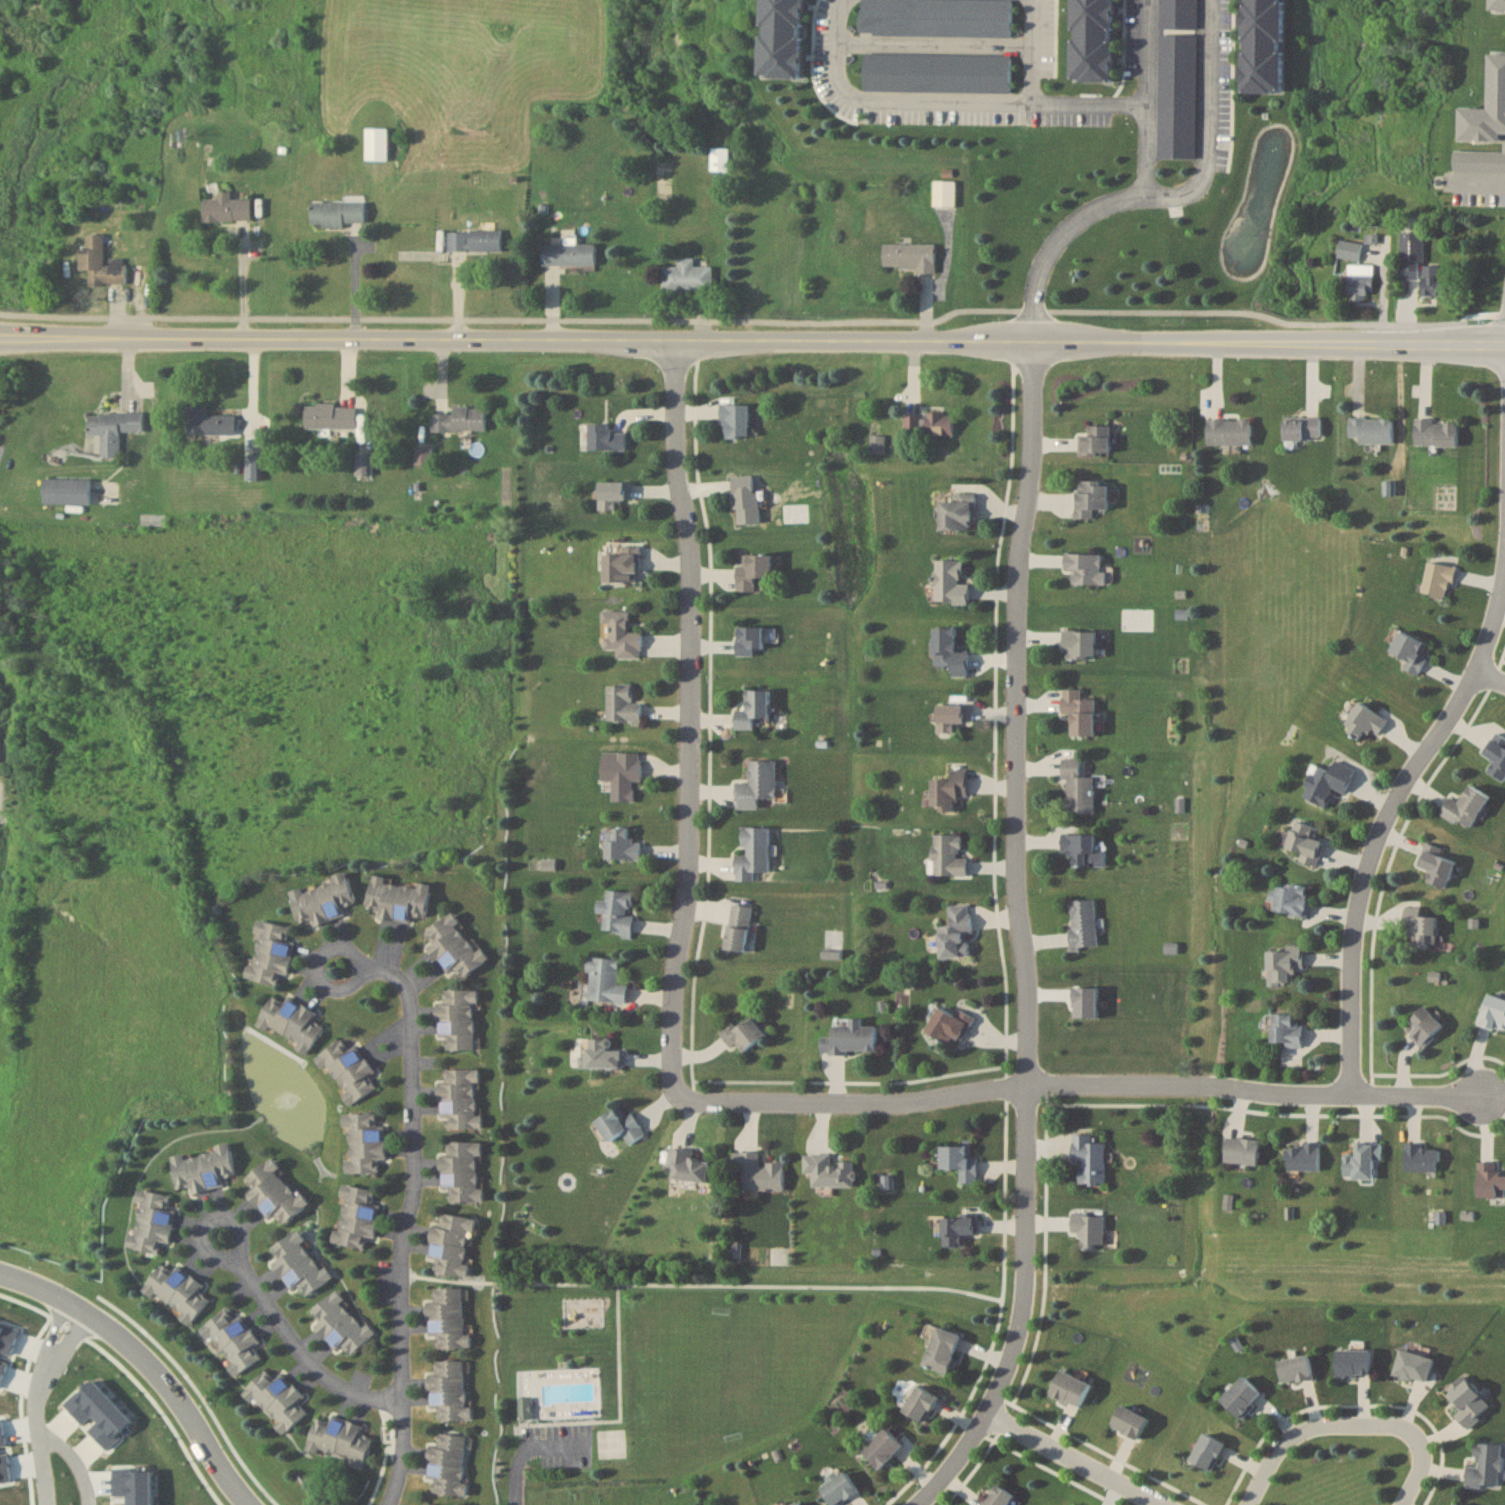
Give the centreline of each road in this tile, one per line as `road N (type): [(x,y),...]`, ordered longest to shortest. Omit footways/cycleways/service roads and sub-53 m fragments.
road 1 (residential): [(0,331),(673,346),(1504,348)]
road 2 (residential): [(925,1504),(987,1421),(1011,1353),(1027,1265),(1034,1085),(1018,896),(1017,585),(1034,343)]
road 3 (residential): [(685,1093),(696,1105),(908,1103),(1034,1085),(1504,1098)]
road 4 (residential): [(673,346),(692,593),(692,827),(672,1021),(674,1080),(685,1093)]
road 5 (residential): [(389,1504),(404,1438),(401,1263),(414,1170),(410,1013),(401,984),(372,970)]
road 6 (residential): [(1354,1091),(1352,954),(1375,850),(1475,670),(1504,583)]
road 7 (residential): [(1034,343),(1039,268),(1056,238),(1118,200),(1194,189),(1207,166),(1208,0)]
road 8 (residential): [(402,1399),(342,1394),(314,1372),(242,1267),(241,1235),(230,1216),(213,1213),(196,1224),(197,1243),(242,1267)]
road 9 (residential): [(0,1270),(94,1315),(134,1351),(170,1387),(246,1504)]
road 10 (residential): [(845,0),(836,74),(863,100),(1029,102)]
road 11 (residential): [(1256,1504),(1287,1444),(1333,1428),(1409,1432),(1424,1467)]
road 12 (residential): [(73,1304),(38,1412),(47,1504)]
road 13 (residential): [(1145,198),(1144,0)]
road 14 (residential): [(836,42),(1031,45)]
road 15 (residential): [(987,1421),(1158,1504)]
road 16 (residential): [(372,970),(337,950),(321,955),(314,972),(331,989),(372,970)]

